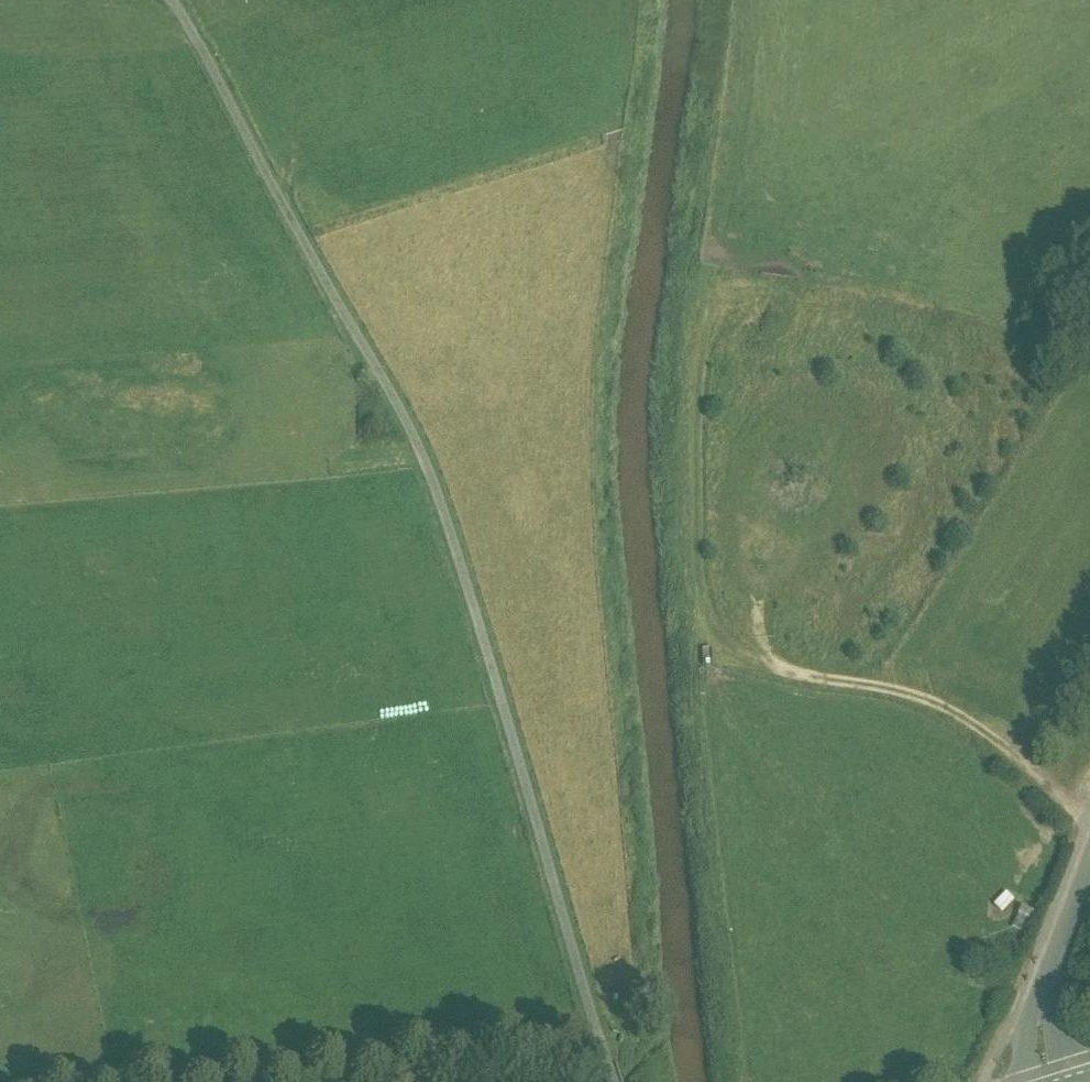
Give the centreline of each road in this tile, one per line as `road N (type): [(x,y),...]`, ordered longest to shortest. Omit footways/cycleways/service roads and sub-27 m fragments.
road 1 (track): [(601,1050),(534,809),(415,445),(166,0)]
road 2 (track): [(1089,822),(950,709),(799,675),(767,651)]

